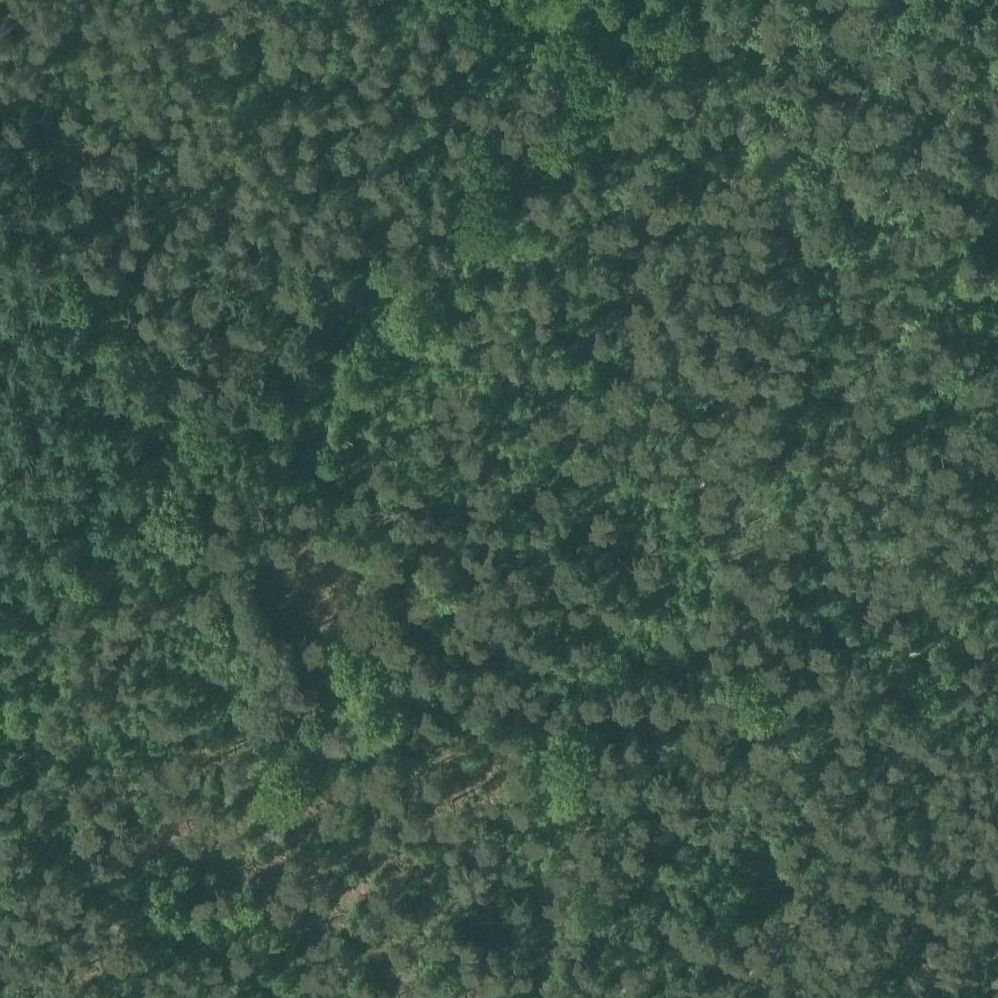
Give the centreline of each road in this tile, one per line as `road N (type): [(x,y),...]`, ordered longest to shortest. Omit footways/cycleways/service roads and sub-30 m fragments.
road 1 (track): [(997,402),(808,241),(598,89),(502,0)]

